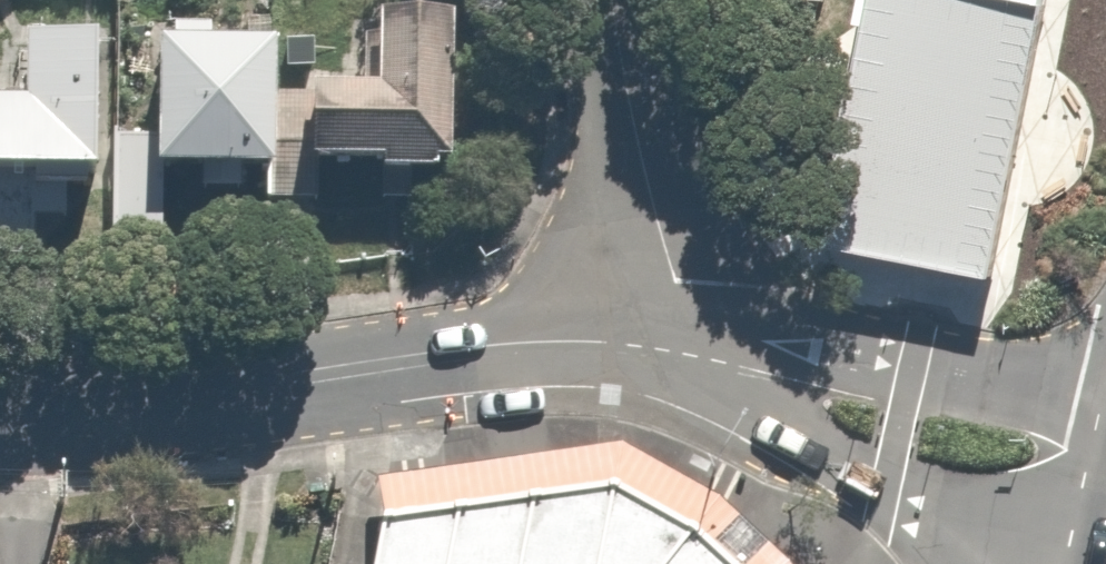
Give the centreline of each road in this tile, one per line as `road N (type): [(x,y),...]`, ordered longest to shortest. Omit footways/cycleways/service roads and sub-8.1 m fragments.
road 1 (residential): [(0,407),(163,398),(533,344),(688,352)]
road 2 (residential): [(688,352),(1105,468)]
road 3 (residential): [(600,0),(688,352)]

